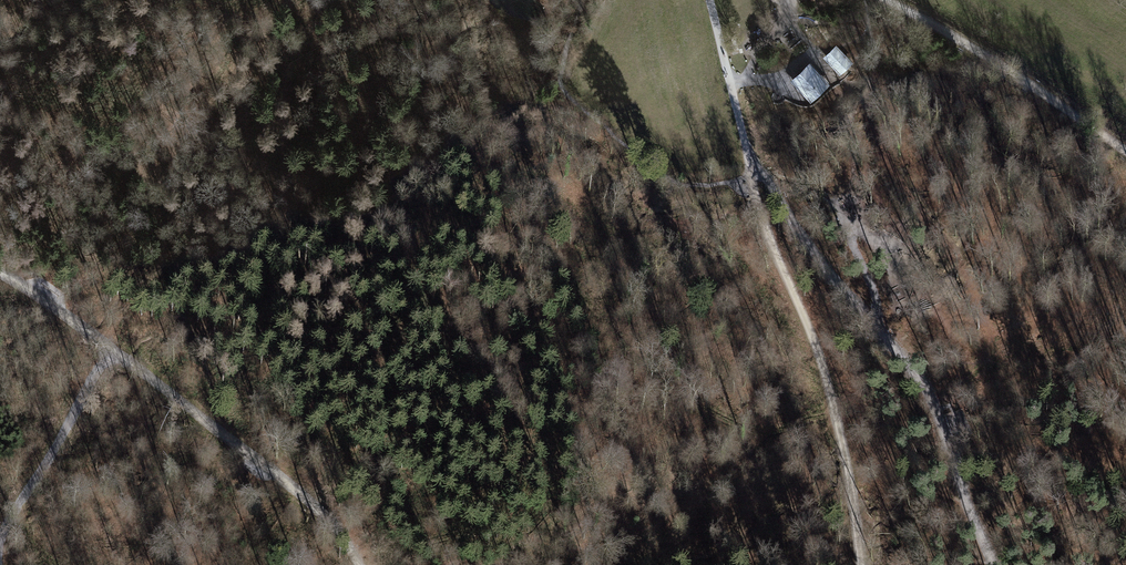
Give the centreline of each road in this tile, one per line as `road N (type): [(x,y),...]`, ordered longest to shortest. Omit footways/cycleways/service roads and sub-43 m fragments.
road 1 (track): [(834,407),(764,431),(729,423),(678,396),(625,345),(552,255),(486,204),(452,153),(300,159),(234,142)]
road 2 (track): [(358,564),(297,486),(0,273)]
road 3 (track): [(757,174),(931,397),(994,564)]
road 4 (track): [(757,174),(764,223),(825,372),(862,564)]
road 5 (track): [(887,0),(1125,151)]
road 6 (track): [(0,538),(109,345)]
road 7 (track): [(709,0),(757,174)]

